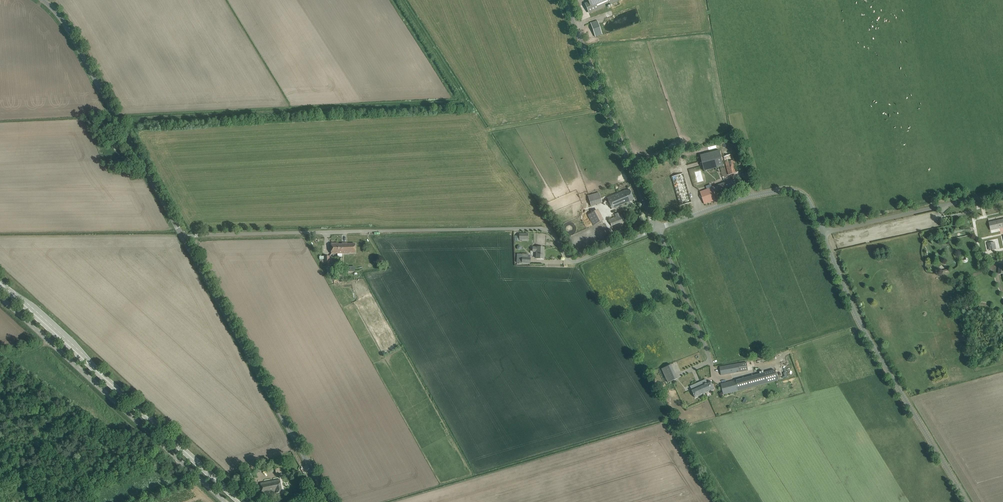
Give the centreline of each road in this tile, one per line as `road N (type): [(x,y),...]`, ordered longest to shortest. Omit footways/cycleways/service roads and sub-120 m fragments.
road 1 (unclassified): [(184,239),(542,229),(574,261),(657,228)]
road 2 (primary): [(239,501),(0,283)]
road 3 (unclassified): [(968,501),(858,319),(823,232)]
road 4 (unclassified): [(225,501),(0,297)]
road 5 (unclassified): [(330,501),(184,239)]
road 6 (unclassified): [(184,239),(44,0)]
road 7 (unclassified): [(657,228),(565,0)]
road 8 (unclassified): [(823,232),(806,198),(792,190),(657,228)]
road 9 (unclassified): [(823,232),(1002,193)]

